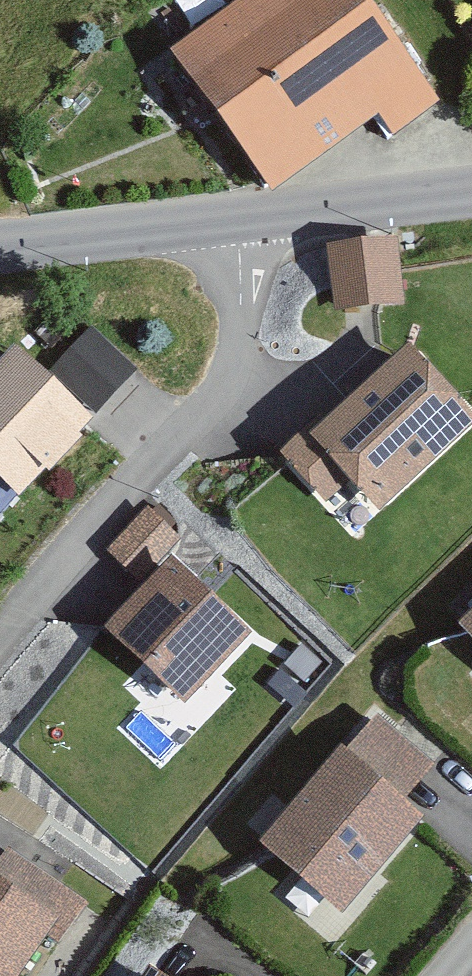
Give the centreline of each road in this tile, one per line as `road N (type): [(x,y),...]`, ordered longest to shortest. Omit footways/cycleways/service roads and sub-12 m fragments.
road 1 (tertiary): [(471,198),(0,248)]

